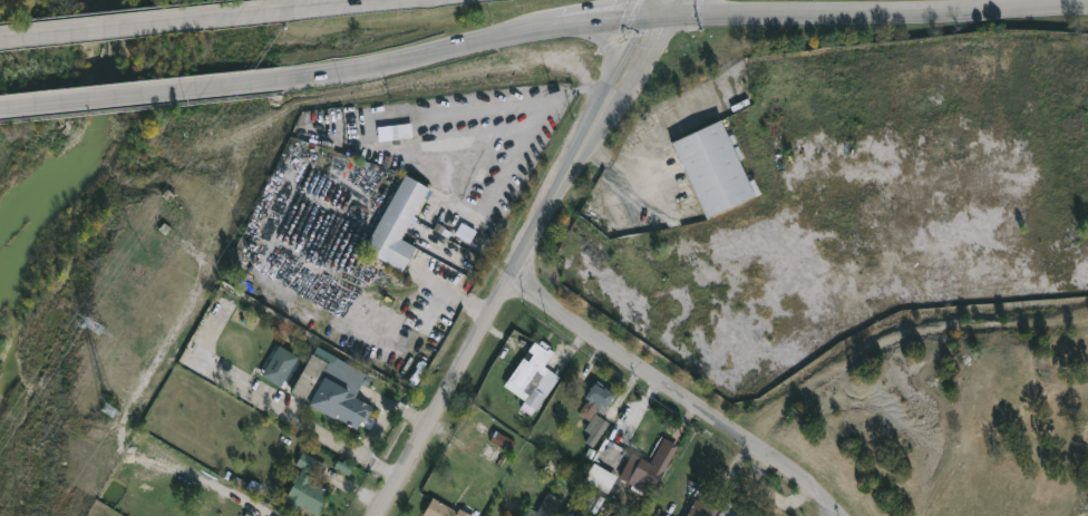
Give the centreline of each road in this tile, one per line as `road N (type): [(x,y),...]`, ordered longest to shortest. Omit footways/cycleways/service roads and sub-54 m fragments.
road 1 (tertiary): [(606,100),(378,515)]
road 2 (secondary): [(640,26),(1087,13)]
road 3 (residential): [(840,515),(755,444),(512,279)]
road 4 (secondary): [(286,85),(401,69),(557,31)]
road 5 (secondary): [(36,105),(286,85)]
road 6 (secondary): [(310,12),(115,29)]
road 7 (tertiary): [(606,100),(635,77),(680,0)]
road 8 (secondary): [(434,0),(310,12)]

